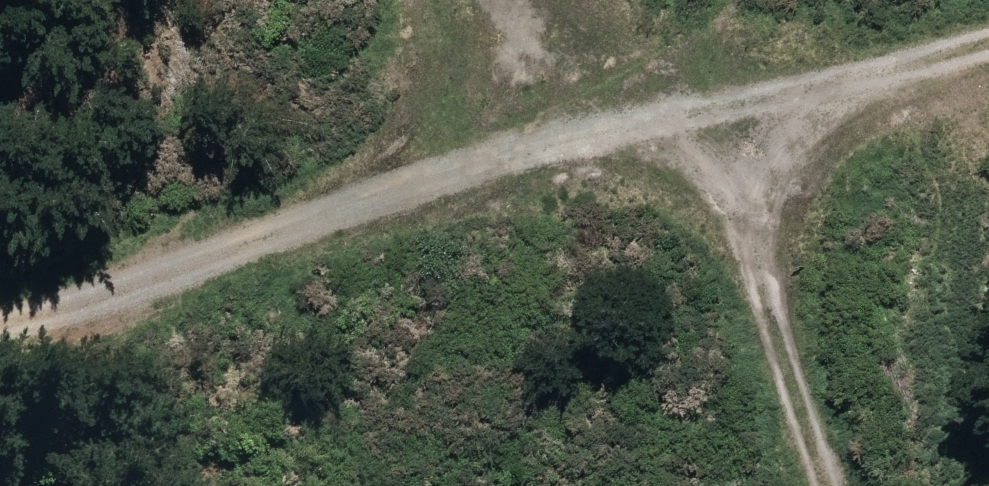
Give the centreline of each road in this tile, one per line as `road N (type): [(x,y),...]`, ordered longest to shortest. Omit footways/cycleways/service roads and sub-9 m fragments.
road 1 (track): [(988,96),(728,118),(495,123),(115,185),(0,194)]
road 2 (track): [(728,118),(850,485)]
road 3 (track): [(495,123),(451,0)]

